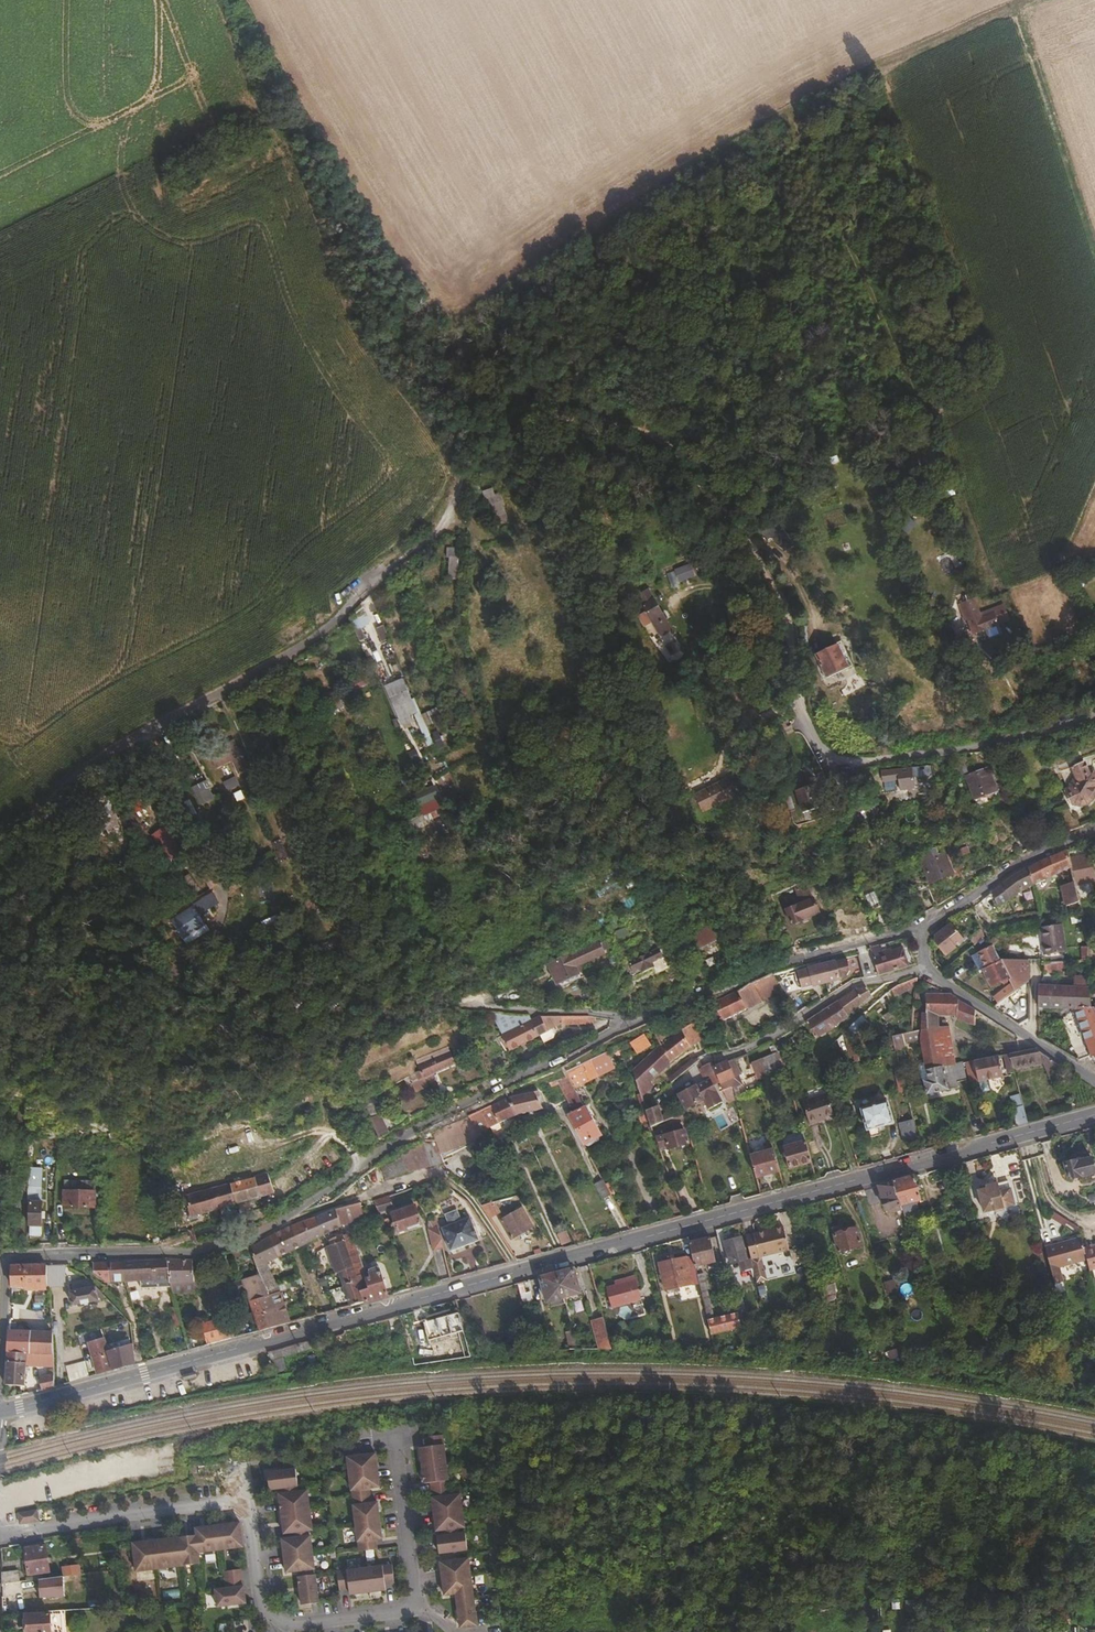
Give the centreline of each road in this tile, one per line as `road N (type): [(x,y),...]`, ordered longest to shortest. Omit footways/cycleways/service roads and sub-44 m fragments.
road 1 (secondary): [(1094,1113),(0,1409)]
road 2 (residential): [(6,1256),(190,1252),(248,1237),(294,1214),(390,1140),(633,1019),(788,961),(923,925)]
road 3 (track): [(525,415),(468,461),(458,516),(277,663),(71,781),(0,835)]
road 4 (residential): [(627,418),(664,438),(688,464),(783,614),(799,707),(821,754),(850,760),(979,741),(1094,713)]
road 5 (track): [(0,973),(108,980),(149,1001),(278,1034),(420,1000),(602,1009),(633,1019)]
road 6 (track): [(224,0),(414,366),(525,415)]
road 7 (track): [(658,187),(810,100),(1022,0)]
road 8 (unclassified): [(0,1533),(258,1500),(276,1631)]
road 9 (track): [(525,415),(627,418),(678,290),(677,238),(658,187)]
road 10 (residential): [(923,925),(921,952),(933,977),(1094,1081)]
road 11 (residential): [(923,925),(1004,865),(1094,826)]
road 12 (unclassified): [(423,1613),(402,1453)]
road 13 (unclassified): [(283,1631),(423,1613)]

